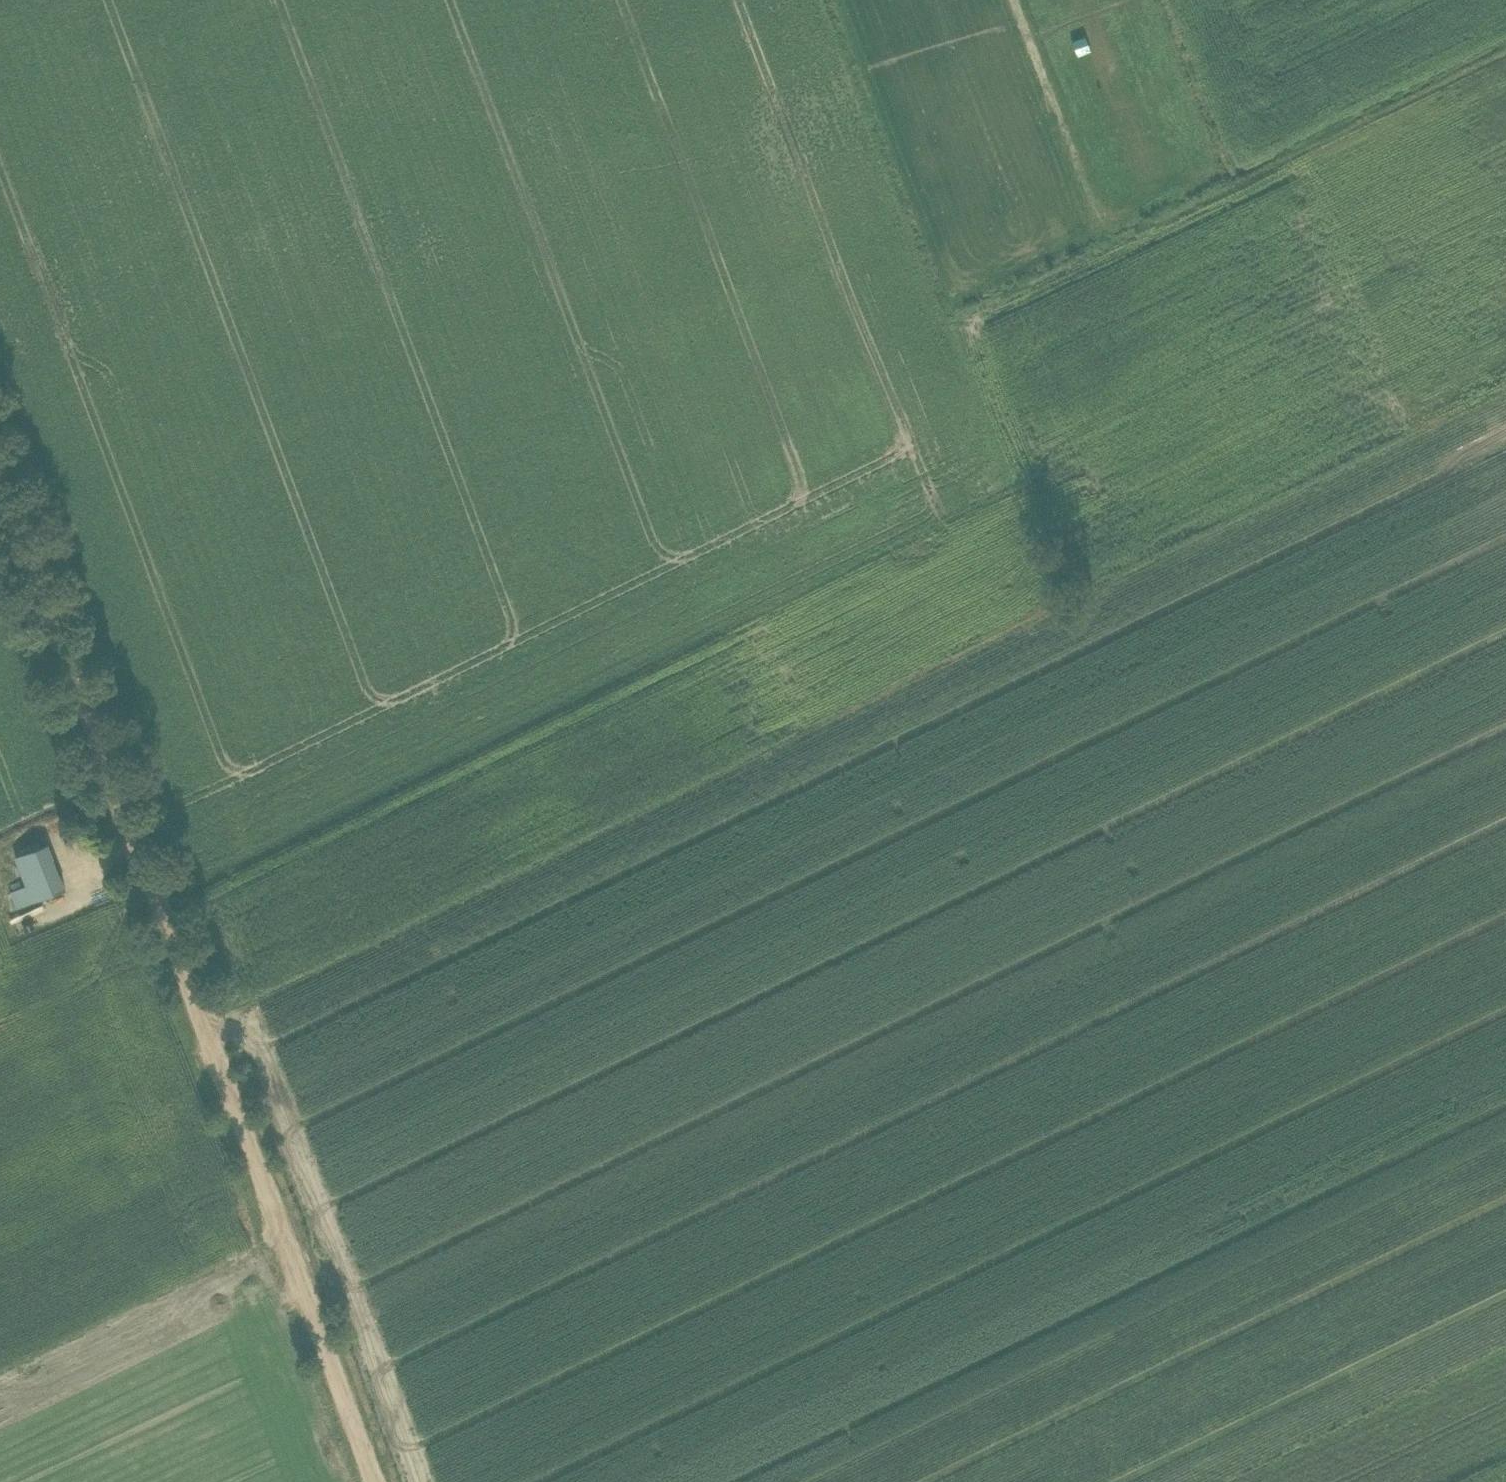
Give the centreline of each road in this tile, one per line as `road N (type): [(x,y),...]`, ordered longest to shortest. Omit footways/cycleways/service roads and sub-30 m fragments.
road 1 (track): [(370,1481),(0,488)]

